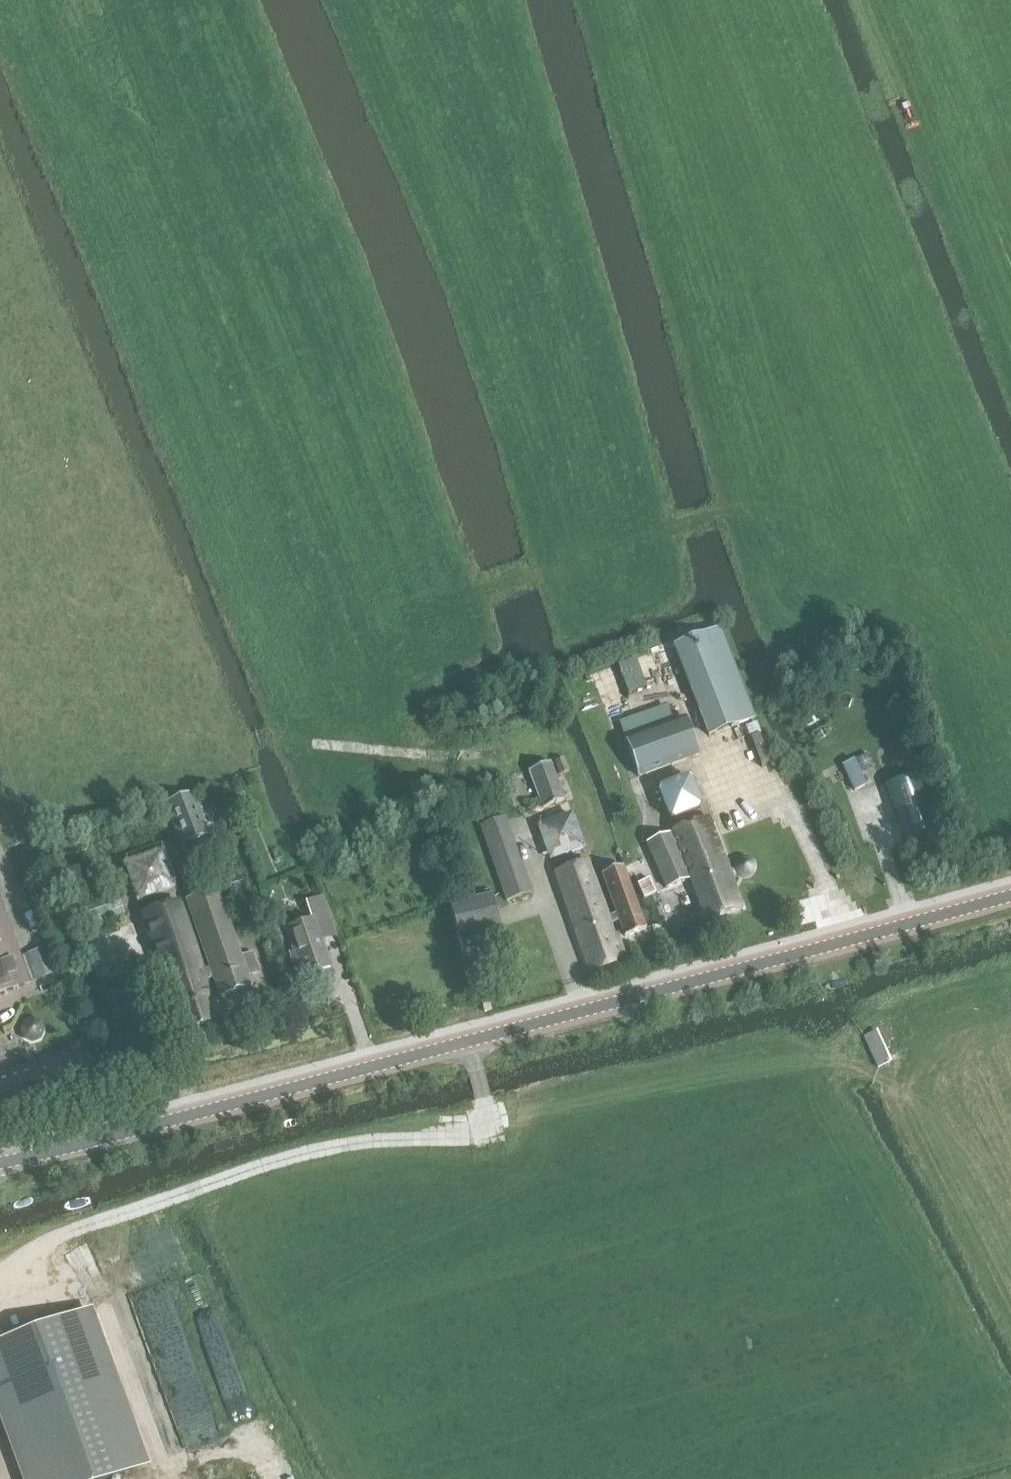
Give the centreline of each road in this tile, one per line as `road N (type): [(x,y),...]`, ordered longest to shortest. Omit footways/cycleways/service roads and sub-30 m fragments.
road 1 (tertiary): [(1010,895),(0,1159)]

